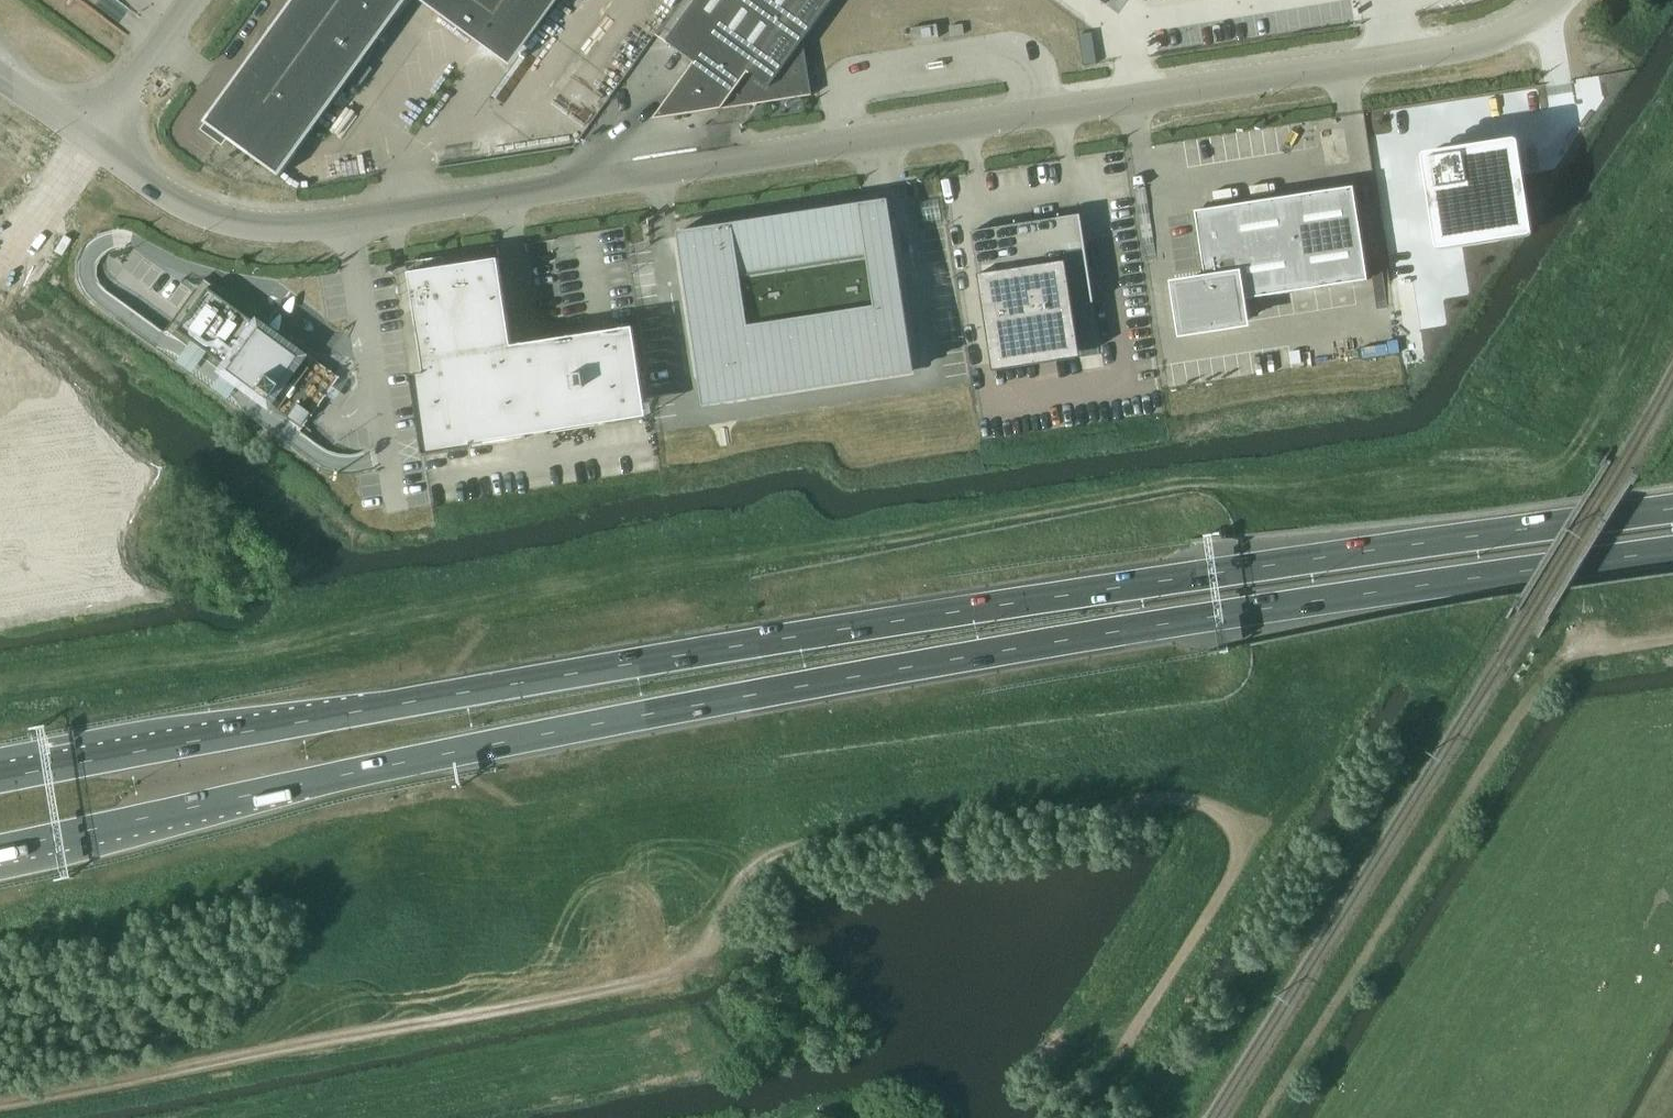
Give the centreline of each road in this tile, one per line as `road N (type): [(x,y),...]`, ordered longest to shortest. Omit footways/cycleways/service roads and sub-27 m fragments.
road 1 (trunk): [(0,847),(650,713),(1067,638),(1672,552)]
road 2 (trunk): [(1672,508),(912,620),(0,778)]
road 3 (track): [(0,1104),(672,978),(696,968),(747,883),(794,852),(1186,806),(1210,811),(1235,836),(1231,879),(1127,1041)]
road 4 (unclassified): [(91,139),(196,216),(288,230),(1448,50),(1498,38),(1556,0)]
road 5 (unclassified): [(91,139),(191,0)]

